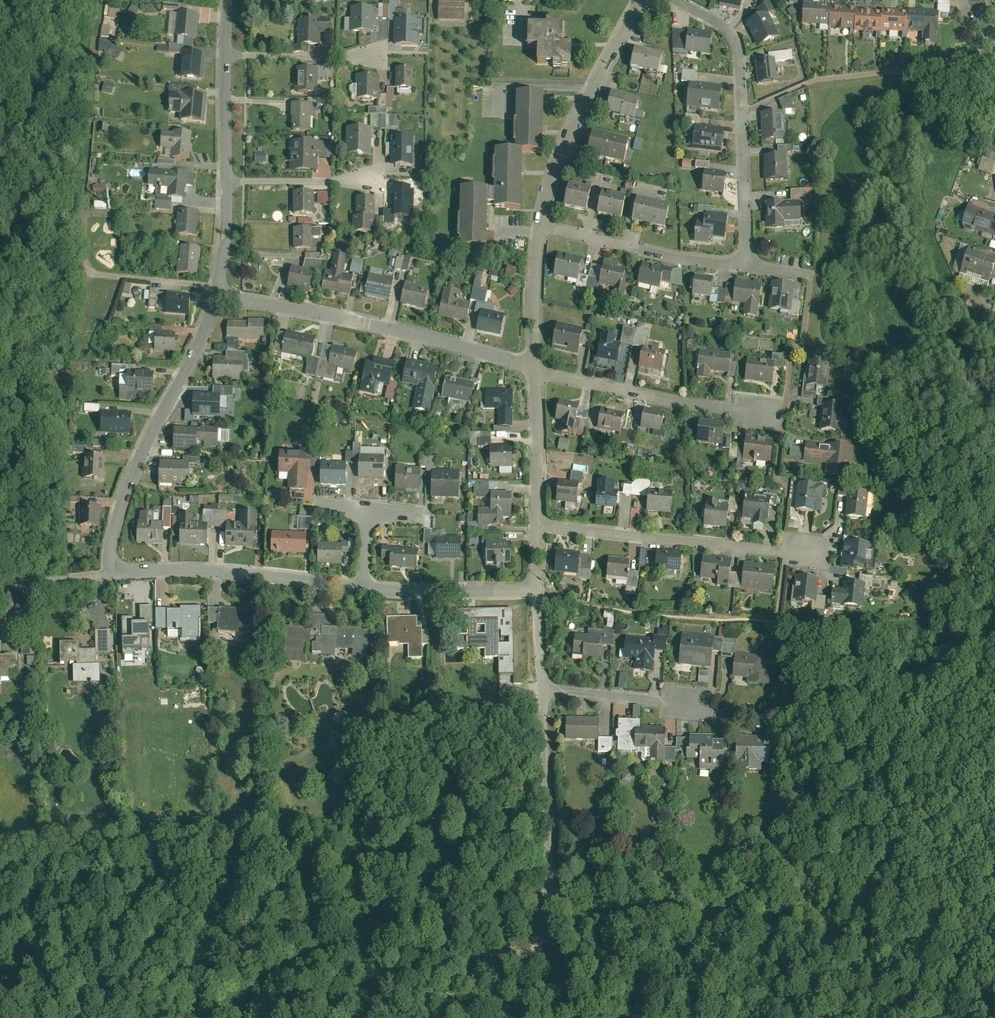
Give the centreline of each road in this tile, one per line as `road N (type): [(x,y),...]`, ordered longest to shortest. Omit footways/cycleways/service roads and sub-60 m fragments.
road 1 (track): [(81,1017),(170,998),(529,980)]
road 2 (residential): [(217,296),(418,333),(538,372)]
road 3 (residential): [(543,693),(545,886),(523,1017)]
road 4 (residential): [(674,0),(733,43),(745,264)]
road 5 (residential): [(217,296),(197,355),(141,456),(113,567)]
road 6 (residential): [(542,527),(804,557)]
road 7 (residential): [(113,567),(128,575),(269,576),(364,590)]
road 8 (residential): [(640,0),(572,121),(539,225)]
road 9 (residential): [(538,372),(760,413)]
road 10 (residential): [(539,225),(745,264)]
road 11 (residential): [(364,590),(540,586)]
road 12 (residential): [(543,693),(698,706)]
road 13 (residential): [(538,372),(542,527)]
road 14 (residential): [(539,225),(531,289),(538,372)]
road 15 (residential): [(229,55),(370,61)]
road 16 (residential): [(229,181),(367,180)]
road 17 (residential): [(229,55),(229,181)]

